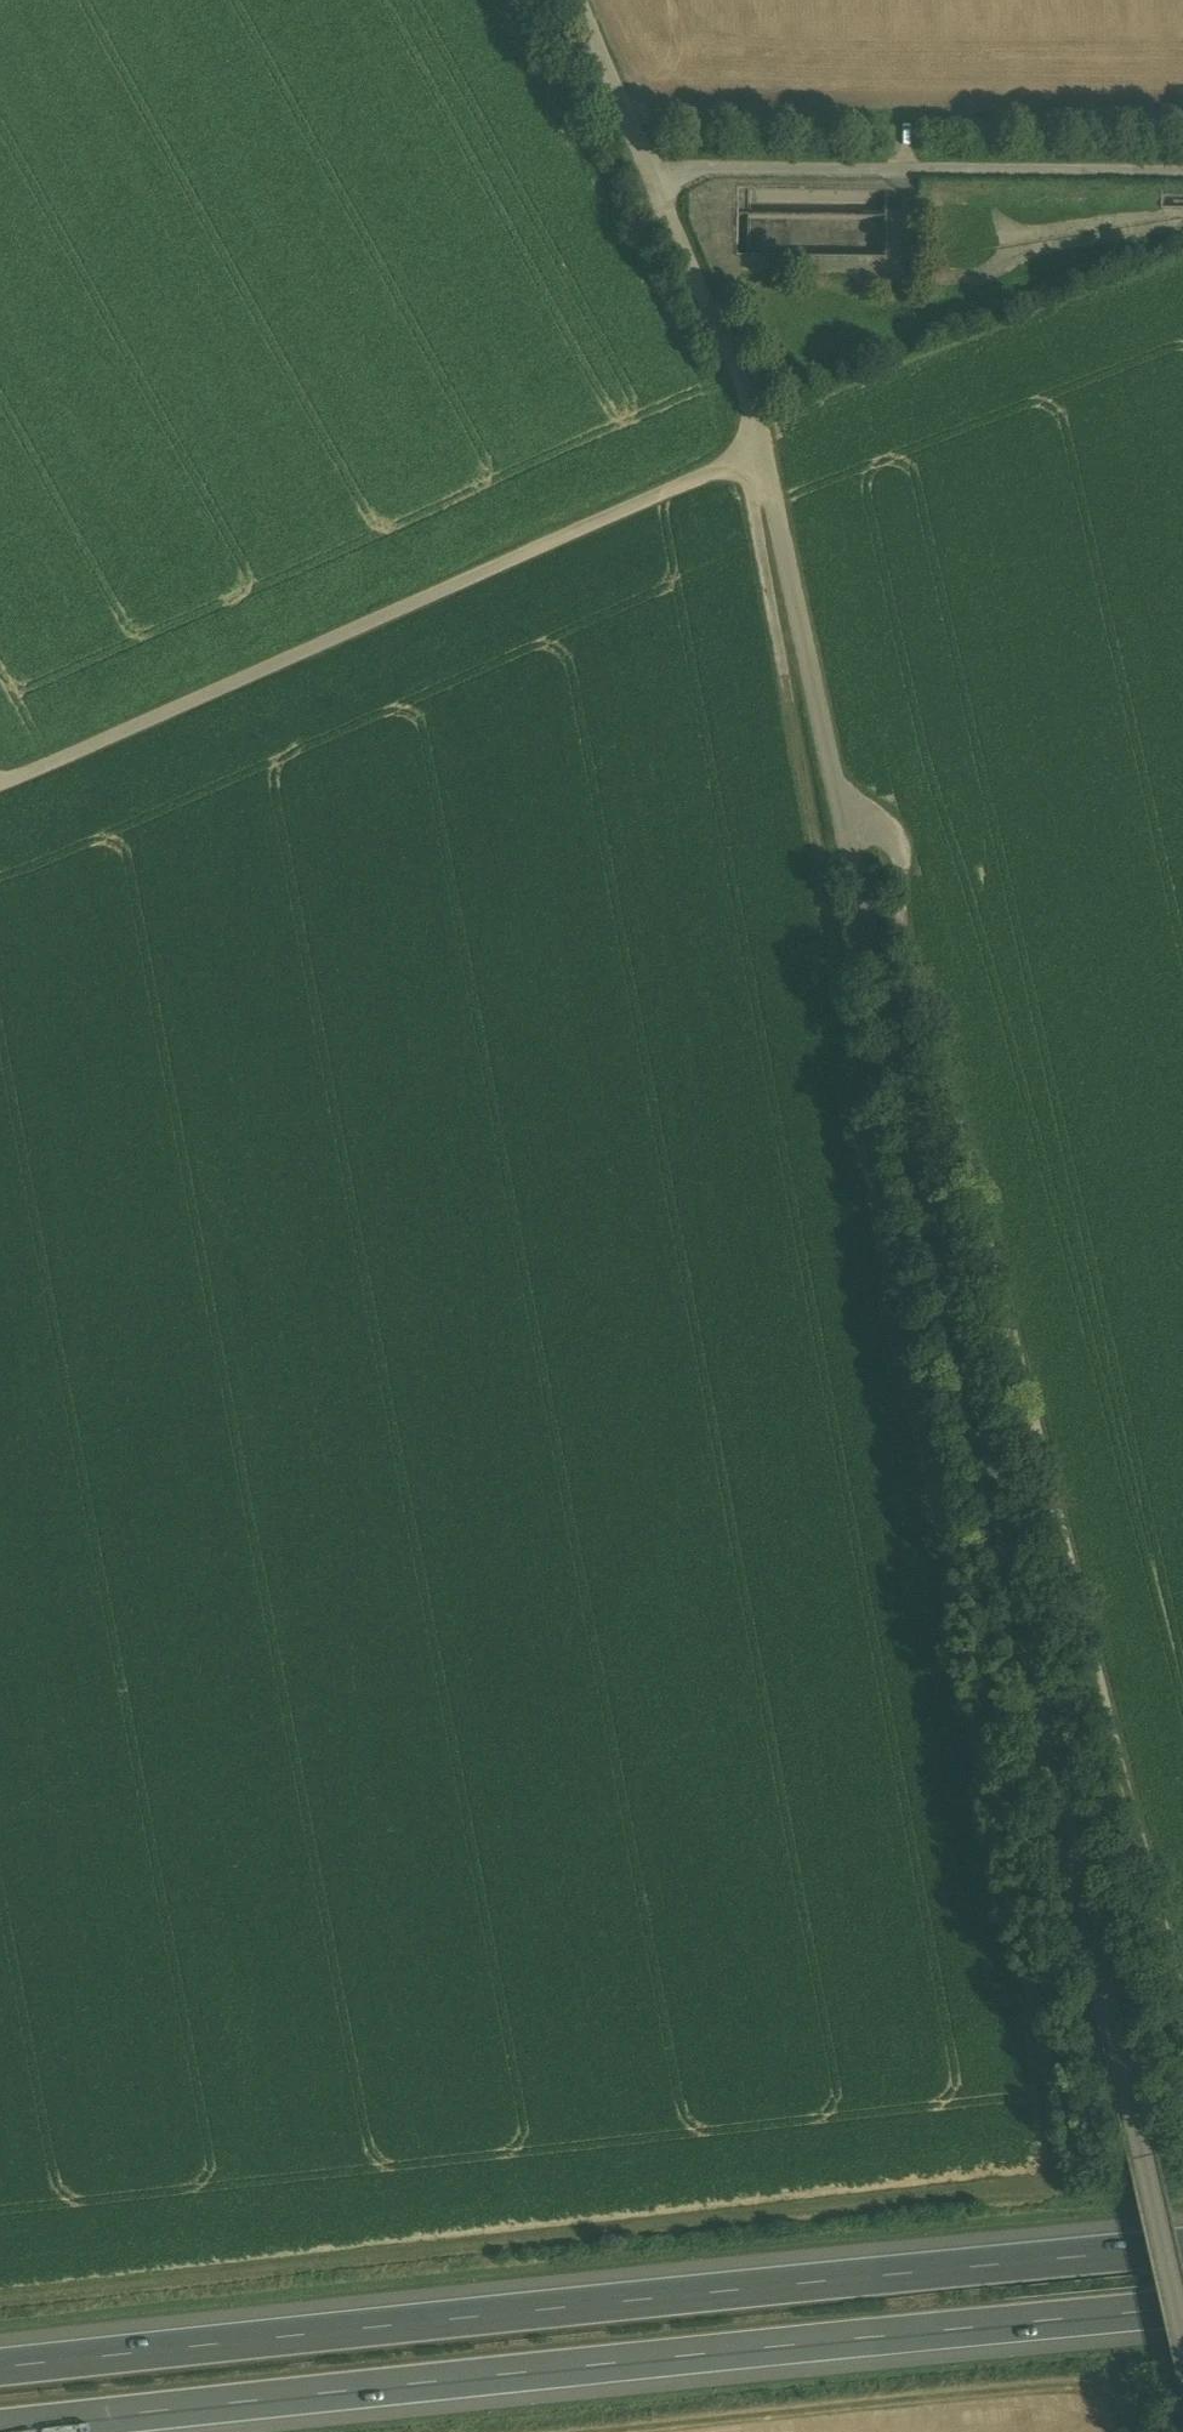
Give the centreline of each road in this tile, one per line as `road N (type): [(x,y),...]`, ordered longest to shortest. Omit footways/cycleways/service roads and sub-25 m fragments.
road 1 (track): [(646,171),(748,404),(1182,2310)]
road 2 (track): [(835,784),(894,839),(906,930),(1182,1987)]
road 3 (motorway): [(1182,2248),(0,2372)]
road 4 (motorway): [(3,2431),(1182,2311)]
road 5 (track): [(0,2303),(1045,2184)]
road 6 (unclassified): [(0,783),(720,469),(753,428)]
road 7 (track): [(574,2431),(1058,2385),(1084,2387),(1126,2431)]
road 8 (track): [(627,117),(1182,117)]
road 9 (track): [(646,171),(1182,176)]
road 10 (track): [(577,0),(646,171)]

